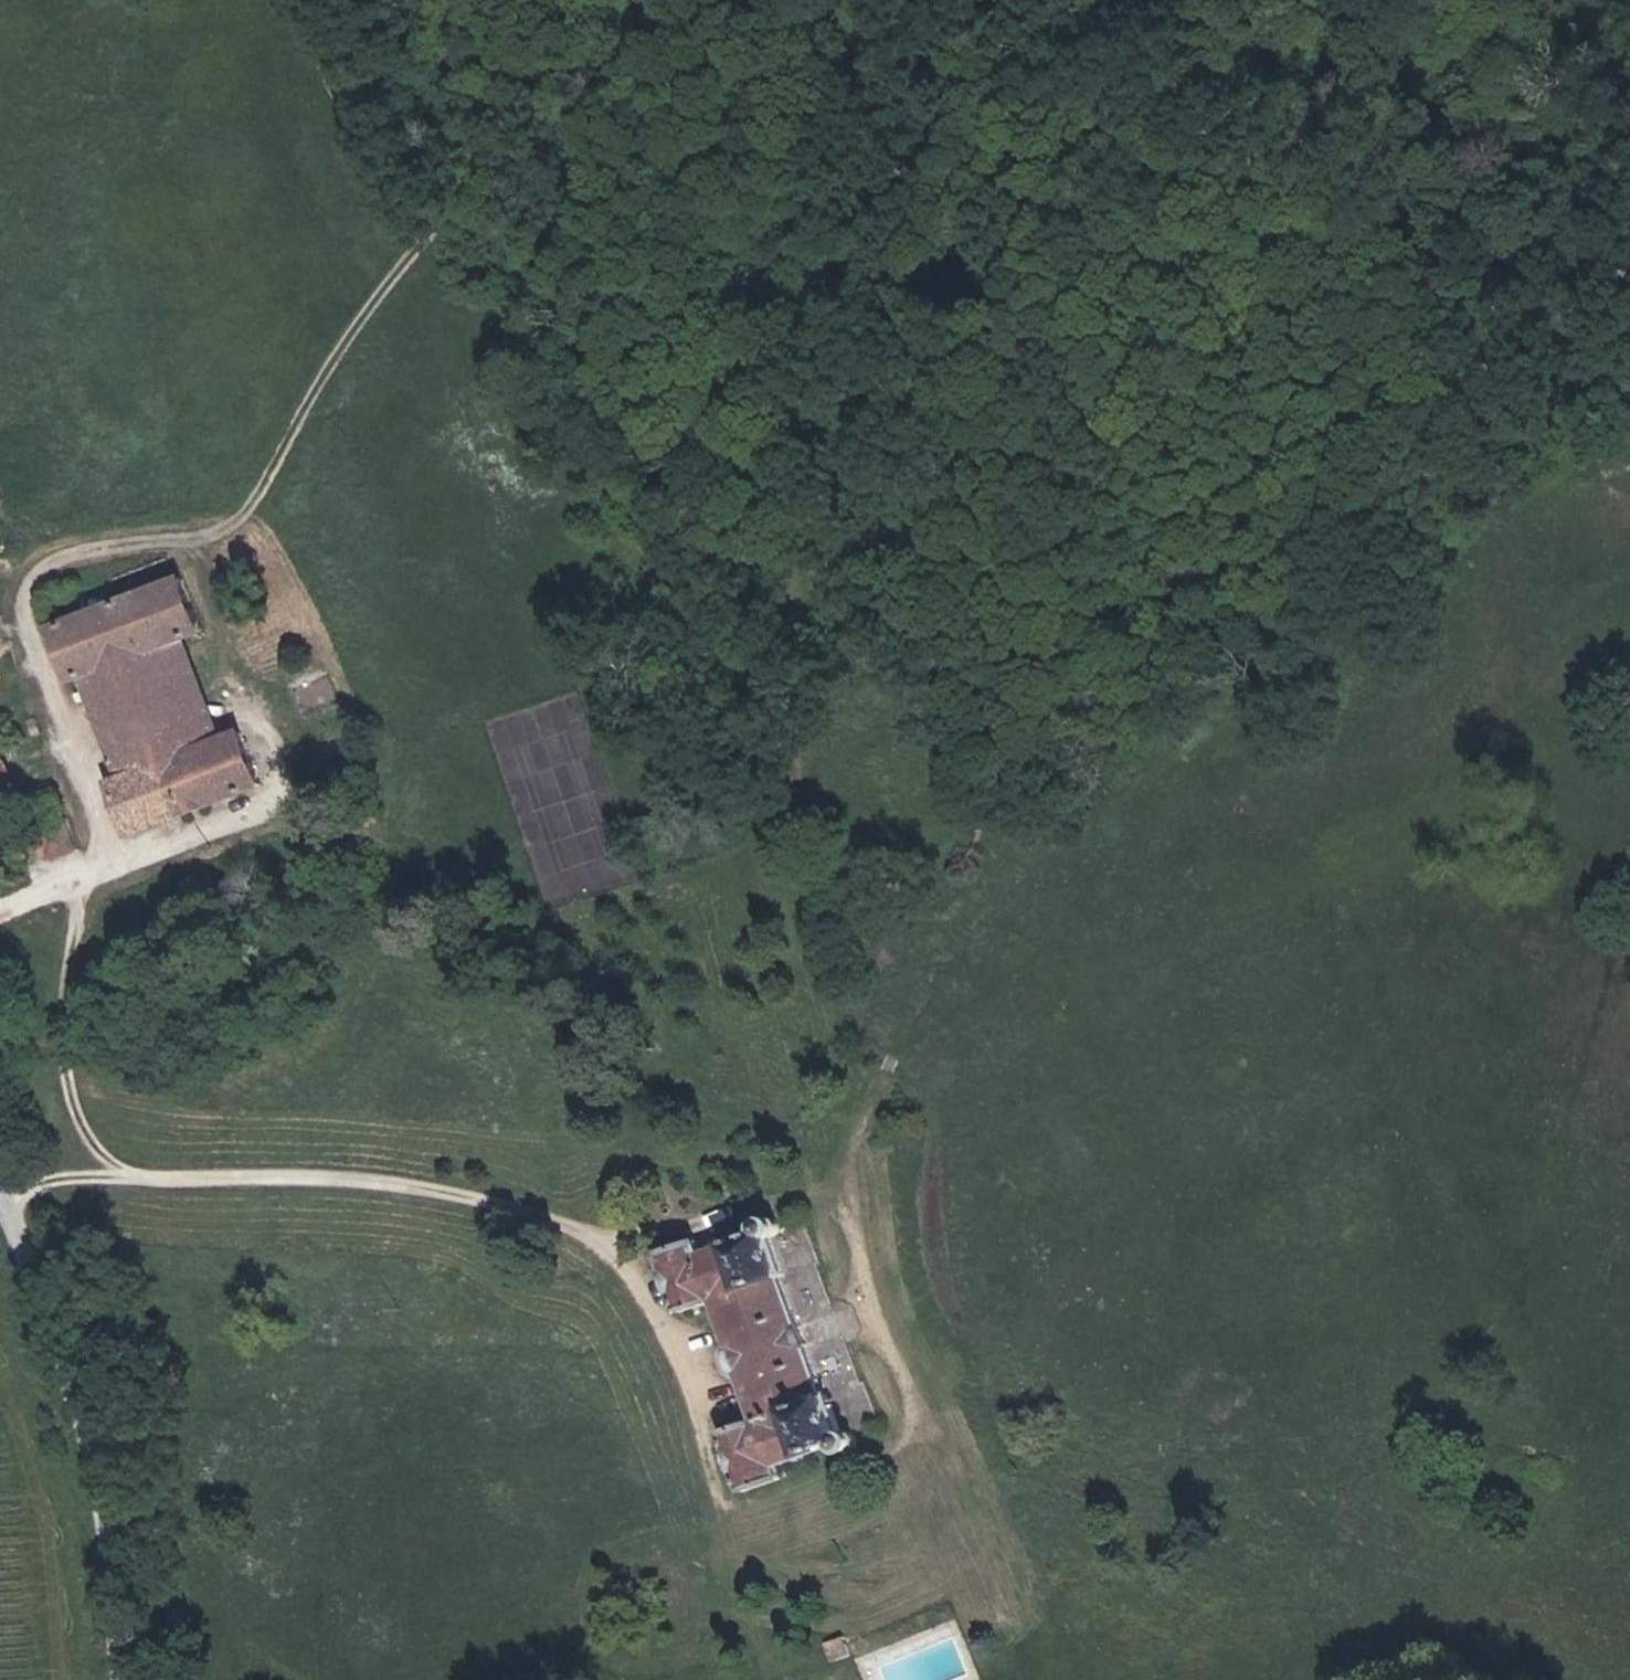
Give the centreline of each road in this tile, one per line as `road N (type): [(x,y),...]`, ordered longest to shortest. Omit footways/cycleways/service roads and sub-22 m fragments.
road 1 (track): [(0,910),(116,863),(30,594),(57,563),(150,539),(213,537),(244,515),(328,372),(424,248),(523,173),(767,147),(1629,149)]
road 2 (residential): [(0,1214),(100,1450),(117,1679)]

